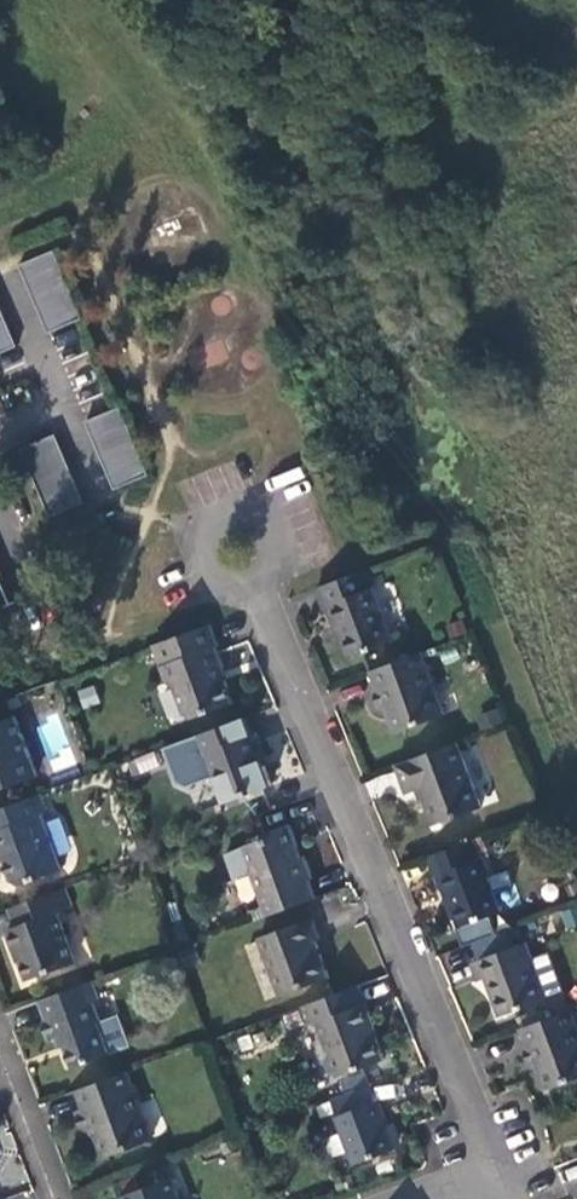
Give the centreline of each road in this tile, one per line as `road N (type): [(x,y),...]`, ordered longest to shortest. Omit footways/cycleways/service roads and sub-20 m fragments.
road 1 (residential): [(500,1171),(257,585)]
road 2 (residential): [(257,585),(288,569),(264,516),(203,537),(227,596)]
road 3 (residential): [(65,1198),(0,1016)]

